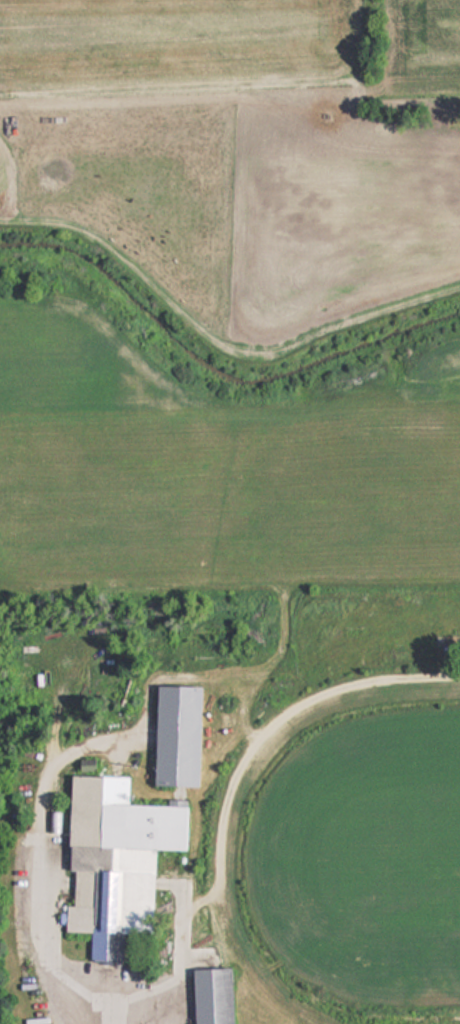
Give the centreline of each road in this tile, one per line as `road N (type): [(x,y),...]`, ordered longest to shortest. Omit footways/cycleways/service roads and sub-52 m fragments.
road 1 (residential): [(92,1023),(47,953),(37,847)]

